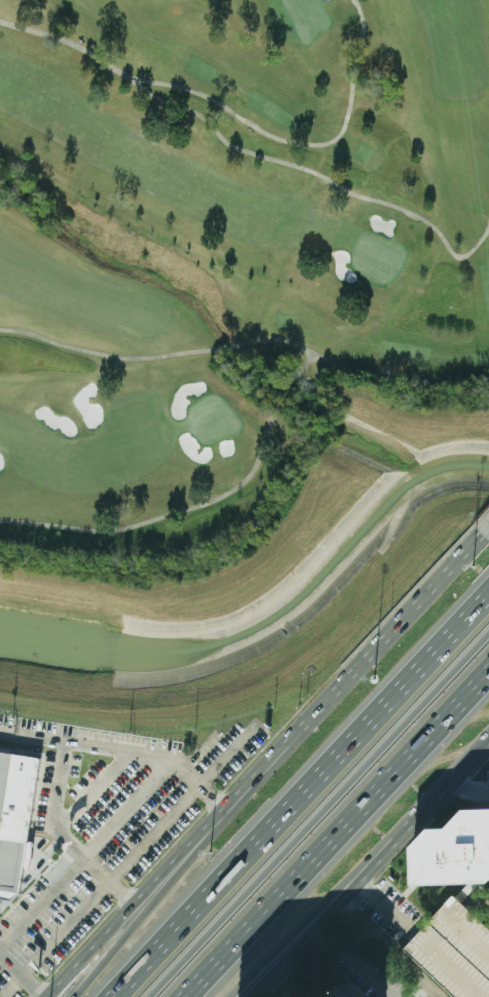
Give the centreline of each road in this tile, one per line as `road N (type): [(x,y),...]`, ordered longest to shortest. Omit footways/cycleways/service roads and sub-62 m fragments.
road 1 (motorway): [(488,597),(111,996)]
road 2 (motorway): [(488,635),(149,996)]
road 3 (motorway): [(194,996),(488,678)]
road 4 (primary): [(485,526),(226,805)]
road 5 (primary): [(226,805),(48,996)]
road 6 (primary): [(329,909),(488,741)]
road 7 (motorway): [(226,805),(127,980)]
road 8 (motorway): [(233,996),(329,909)]

